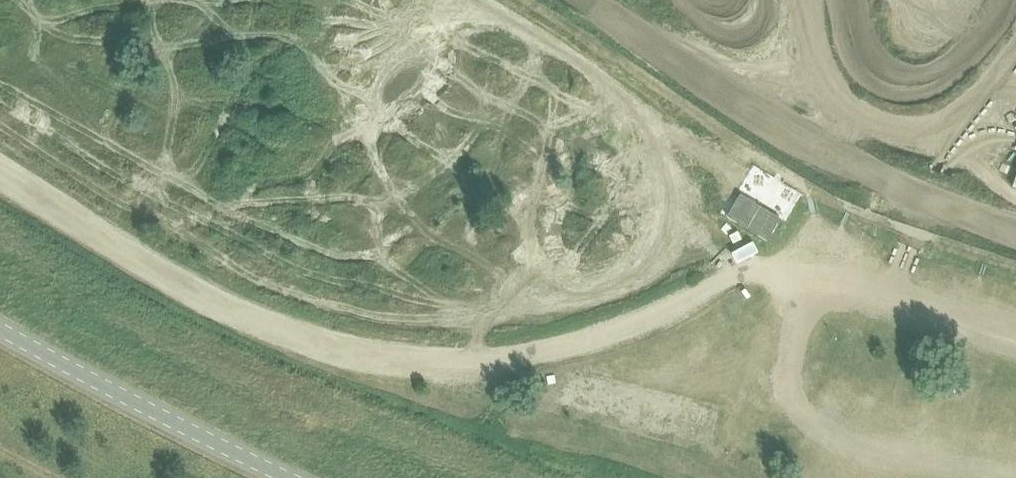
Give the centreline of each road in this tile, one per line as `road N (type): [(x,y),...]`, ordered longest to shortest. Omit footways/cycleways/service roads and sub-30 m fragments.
road 1 (tertiary): [(290,477),(0,332)]
road 2 (track): [(1015,195),(869,116),(811,67),(792,0)]

